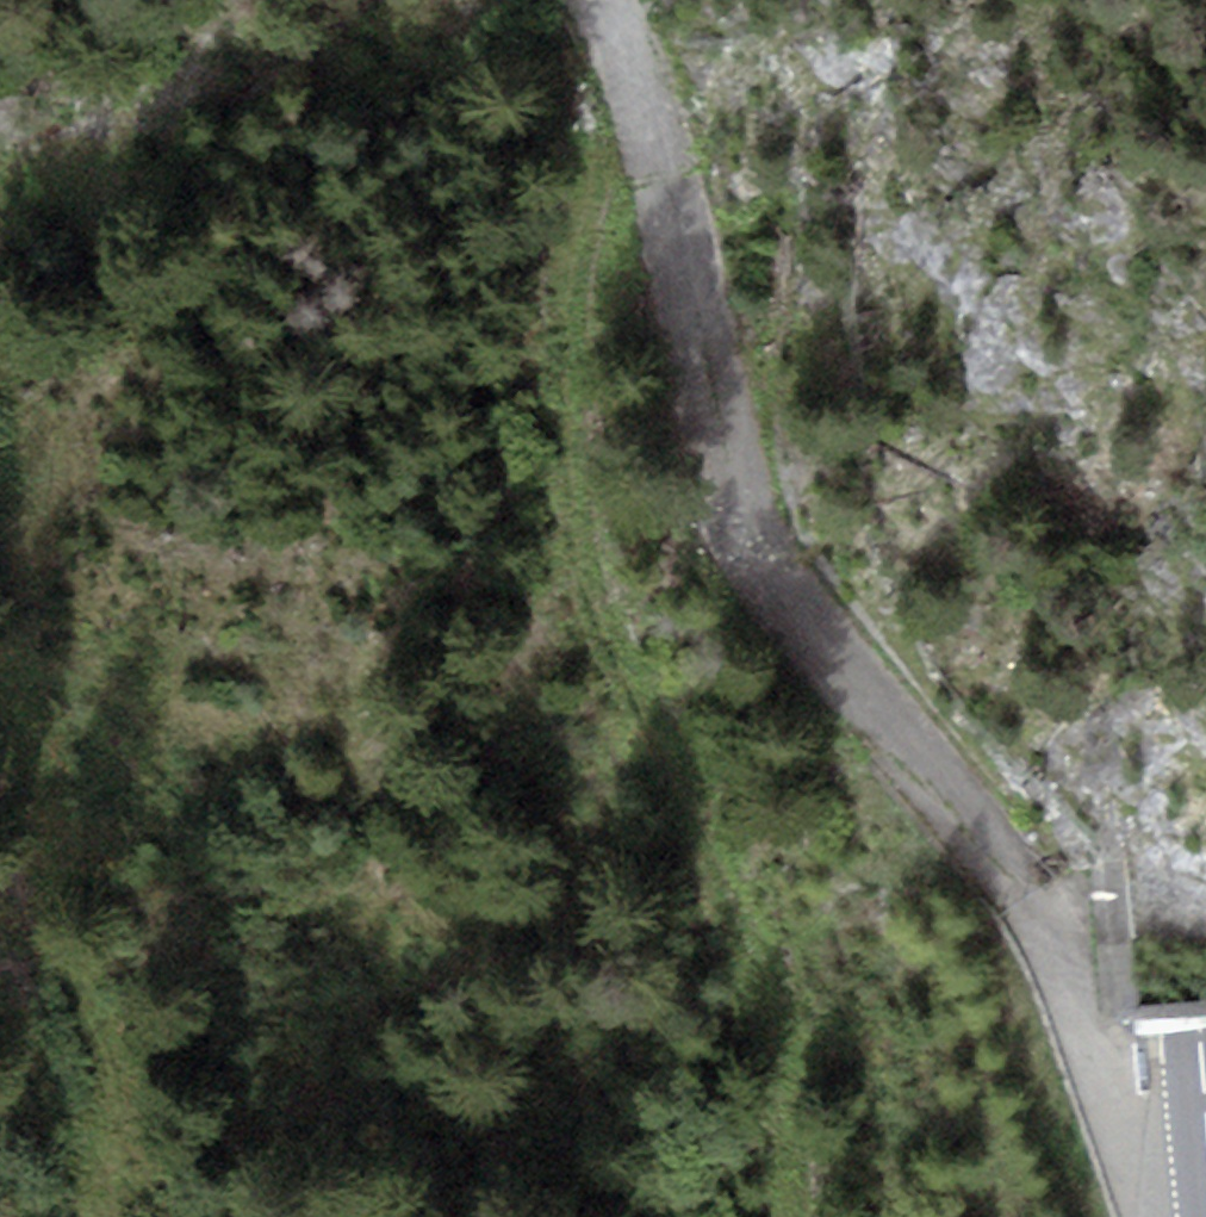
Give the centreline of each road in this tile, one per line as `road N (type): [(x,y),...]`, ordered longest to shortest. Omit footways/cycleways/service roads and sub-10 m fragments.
road 1 (track): [(795,1216),(778,968),(583,548),(569,266),(636,67)]
road 2 (primary): [(1205,1098),(1148,428),(1125,0)]
road 3 (track): [(117,347),(55,476),(10,641),(64,942),(110,1089),(94,1216)]
road 4 (track): [(697,313),(752,119),(742,0)]
road 5 (track): [(91,1207),(28,983),(0,960)]

